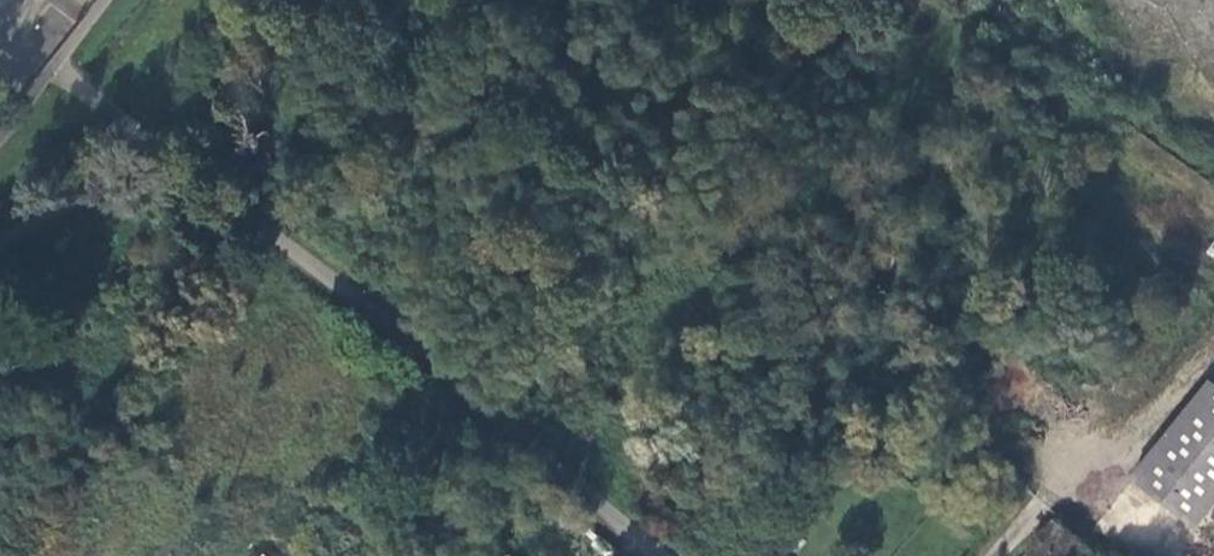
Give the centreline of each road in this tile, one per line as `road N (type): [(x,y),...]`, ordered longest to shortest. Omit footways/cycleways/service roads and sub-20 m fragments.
road 1 (unclassified): [(660,555),(386,320),(55,64)]
road 2 (track): [(142,134),(84,197),(0,239)]

